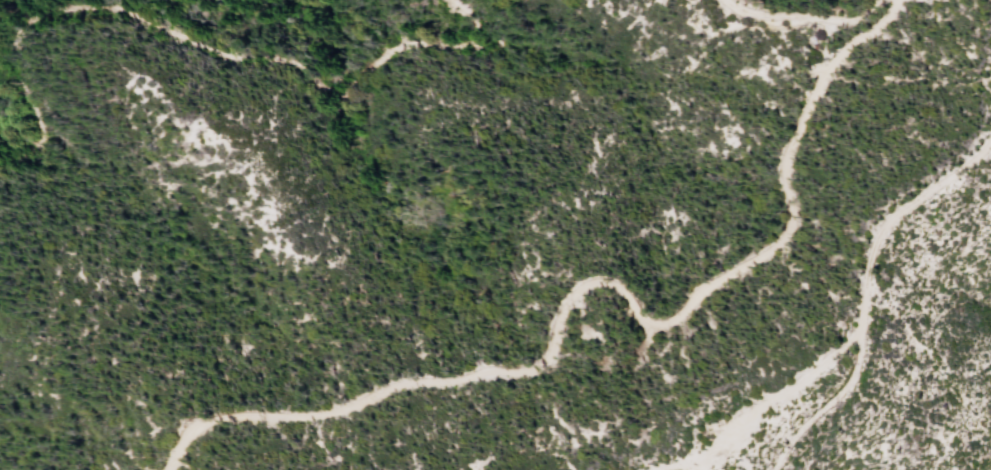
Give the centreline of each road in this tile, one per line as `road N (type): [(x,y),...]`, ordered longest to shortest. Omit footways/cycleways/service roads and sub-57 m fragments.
road 1 (track): [(899,0),(880,30),(848,48),(800,129),(787,164),(795,229),(709,287),(674,326),(647,321),(618,282),(599,277),(581,289),(542,368),(456,385),(399,383),(335,415),(198,423),(159,469)]
road 2 (track): [(449,0),(475,21),(468,42),(408,45),(364,68),(343,93),(326,91),(291,58),(232,59),(119,1),(70,2),(35,14),(20,33),(17,63),(45,142),(0,158)]
road 3 (track): [(990,82),(986,135),(880,216),(861,248),(848,332),(692,458),(656,469)]
road 4 (track): [(880,0),(859,19),(831,23),(771,22),(723,0)]
road 5 (track): [(848,332),(844,378),(770,469)]

